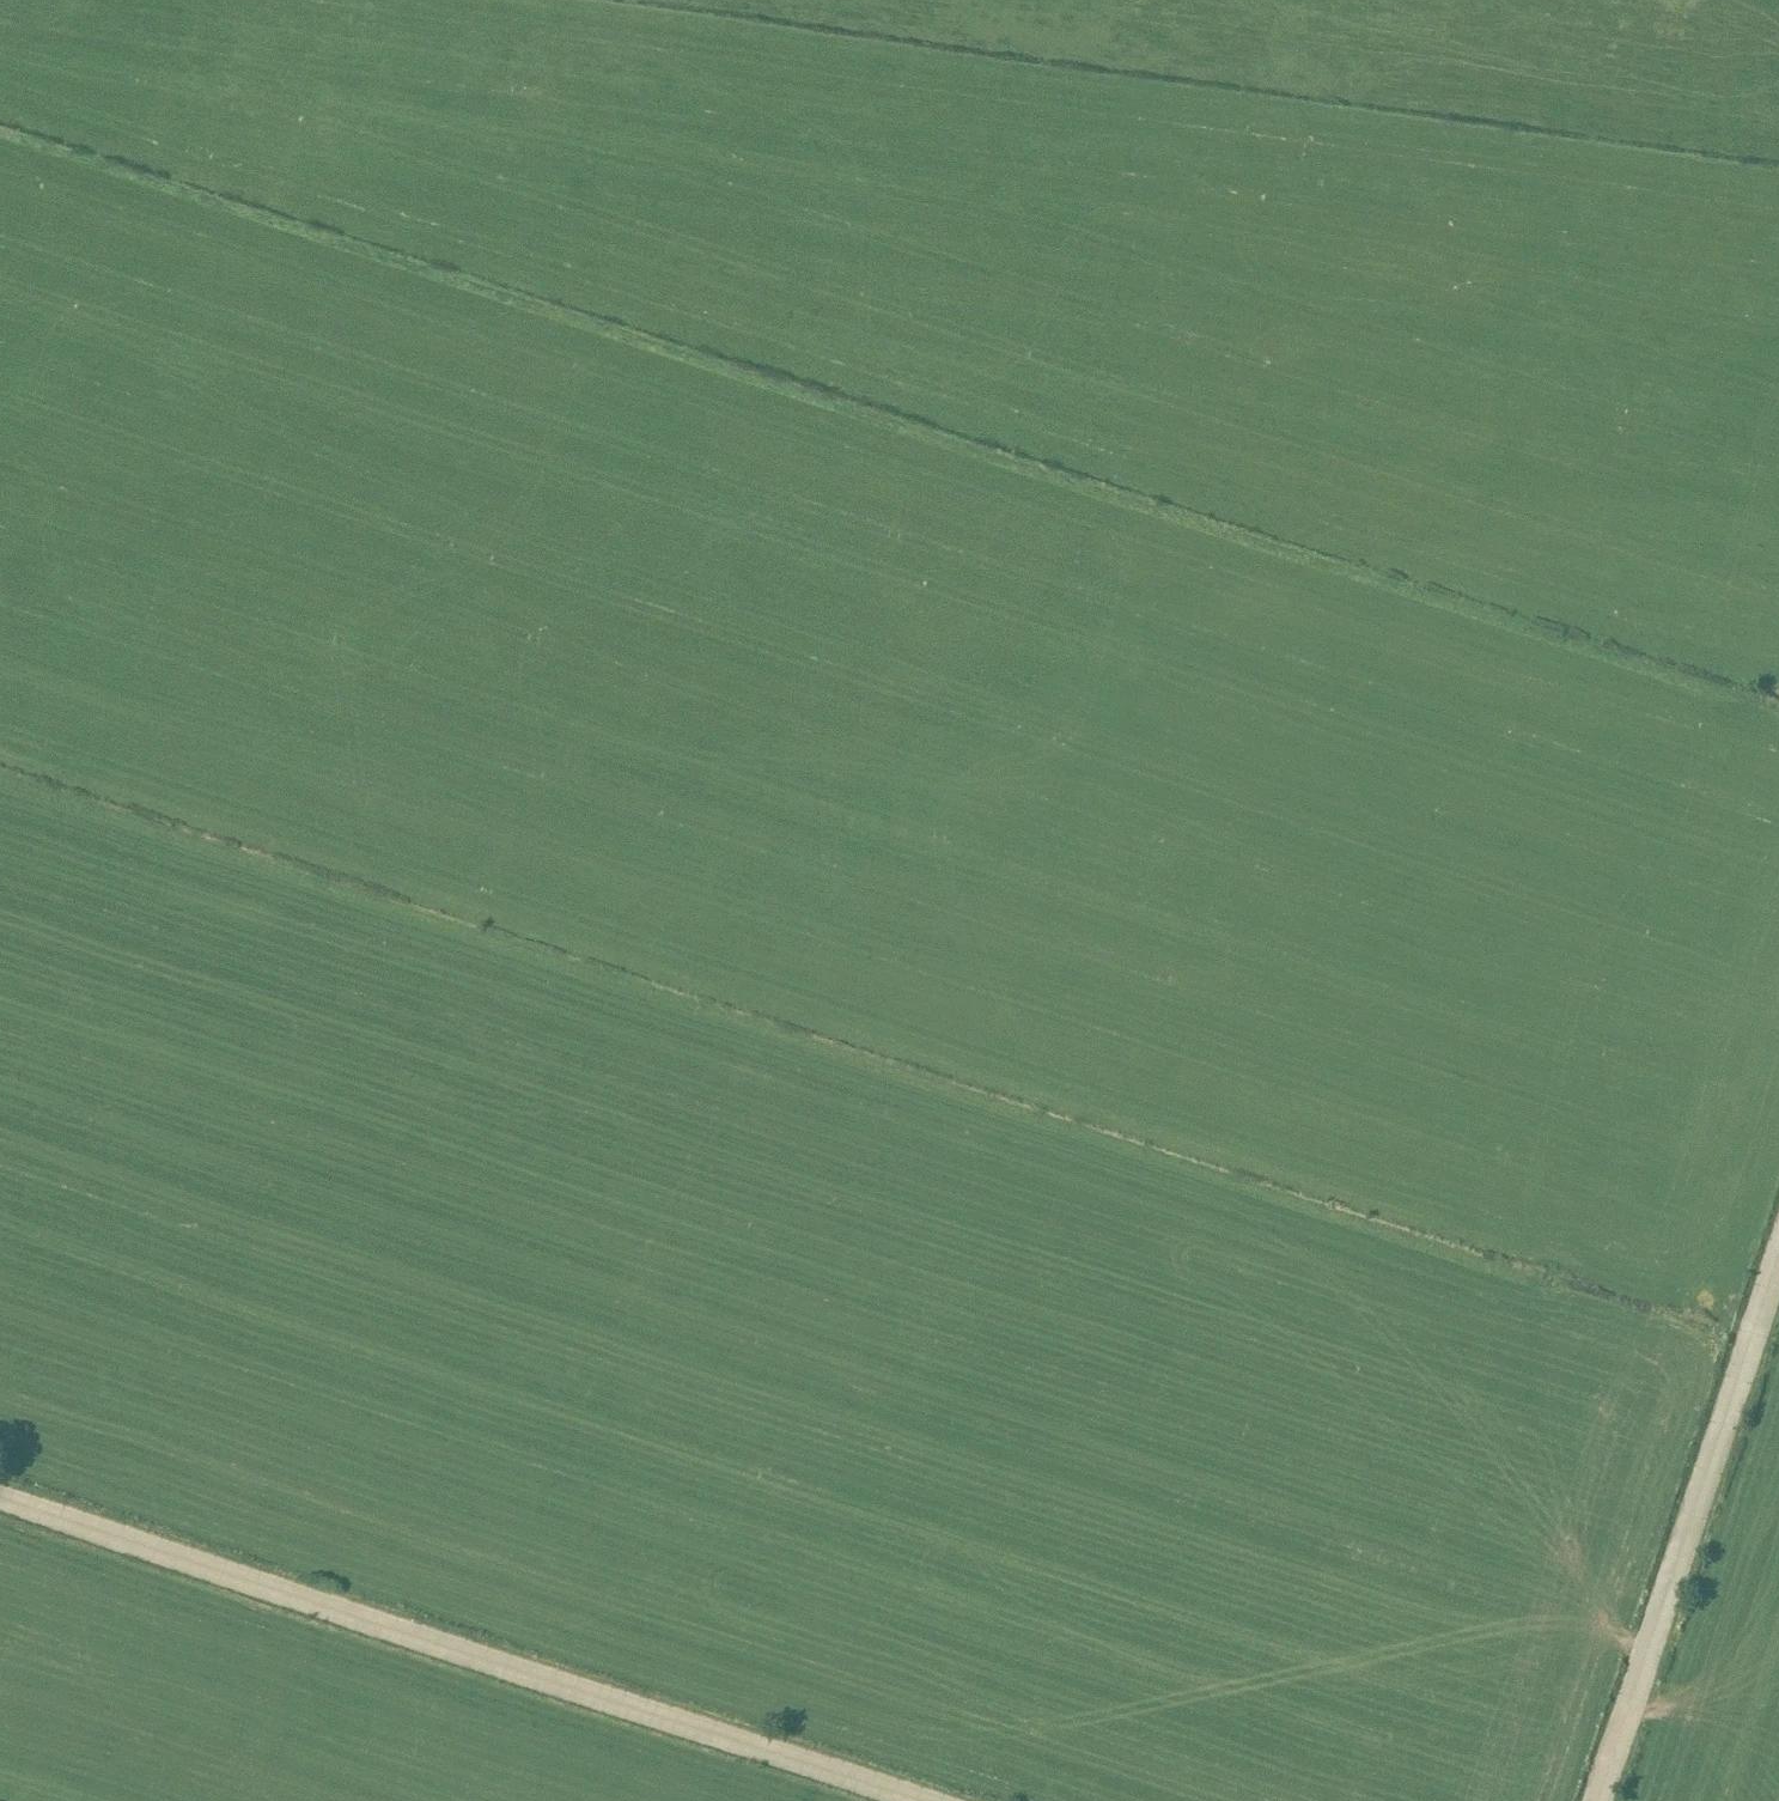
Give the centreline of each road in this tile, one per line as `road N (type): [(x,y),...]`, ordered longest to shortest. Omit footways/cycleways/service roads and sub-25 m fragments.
road 1 (track): [(0,1494),(923,1800)]

